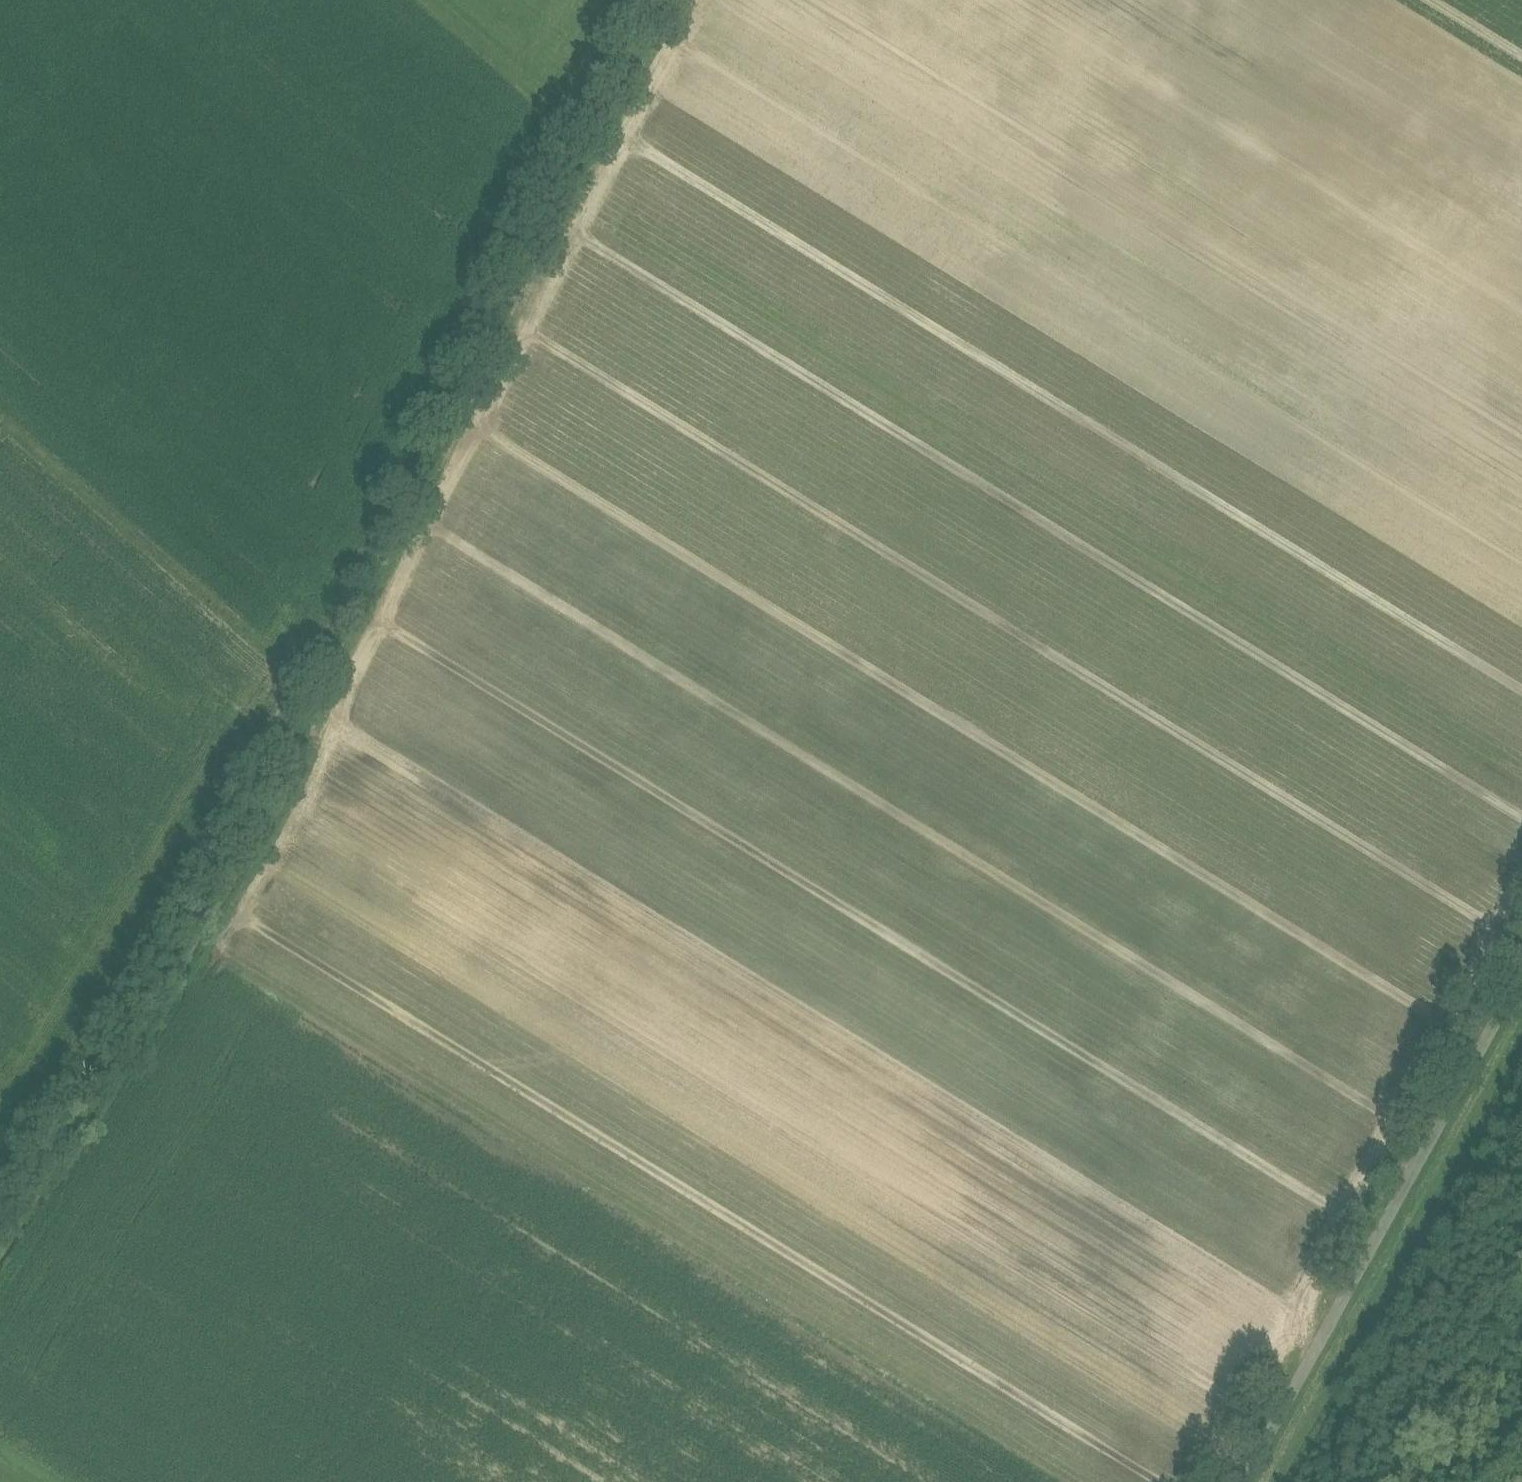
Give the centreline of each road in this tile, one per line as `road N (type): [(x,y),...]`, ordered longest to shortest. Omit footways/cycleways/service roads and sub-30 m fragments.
road 1 (unclassified): [(1521,988),(1251,1481)]

